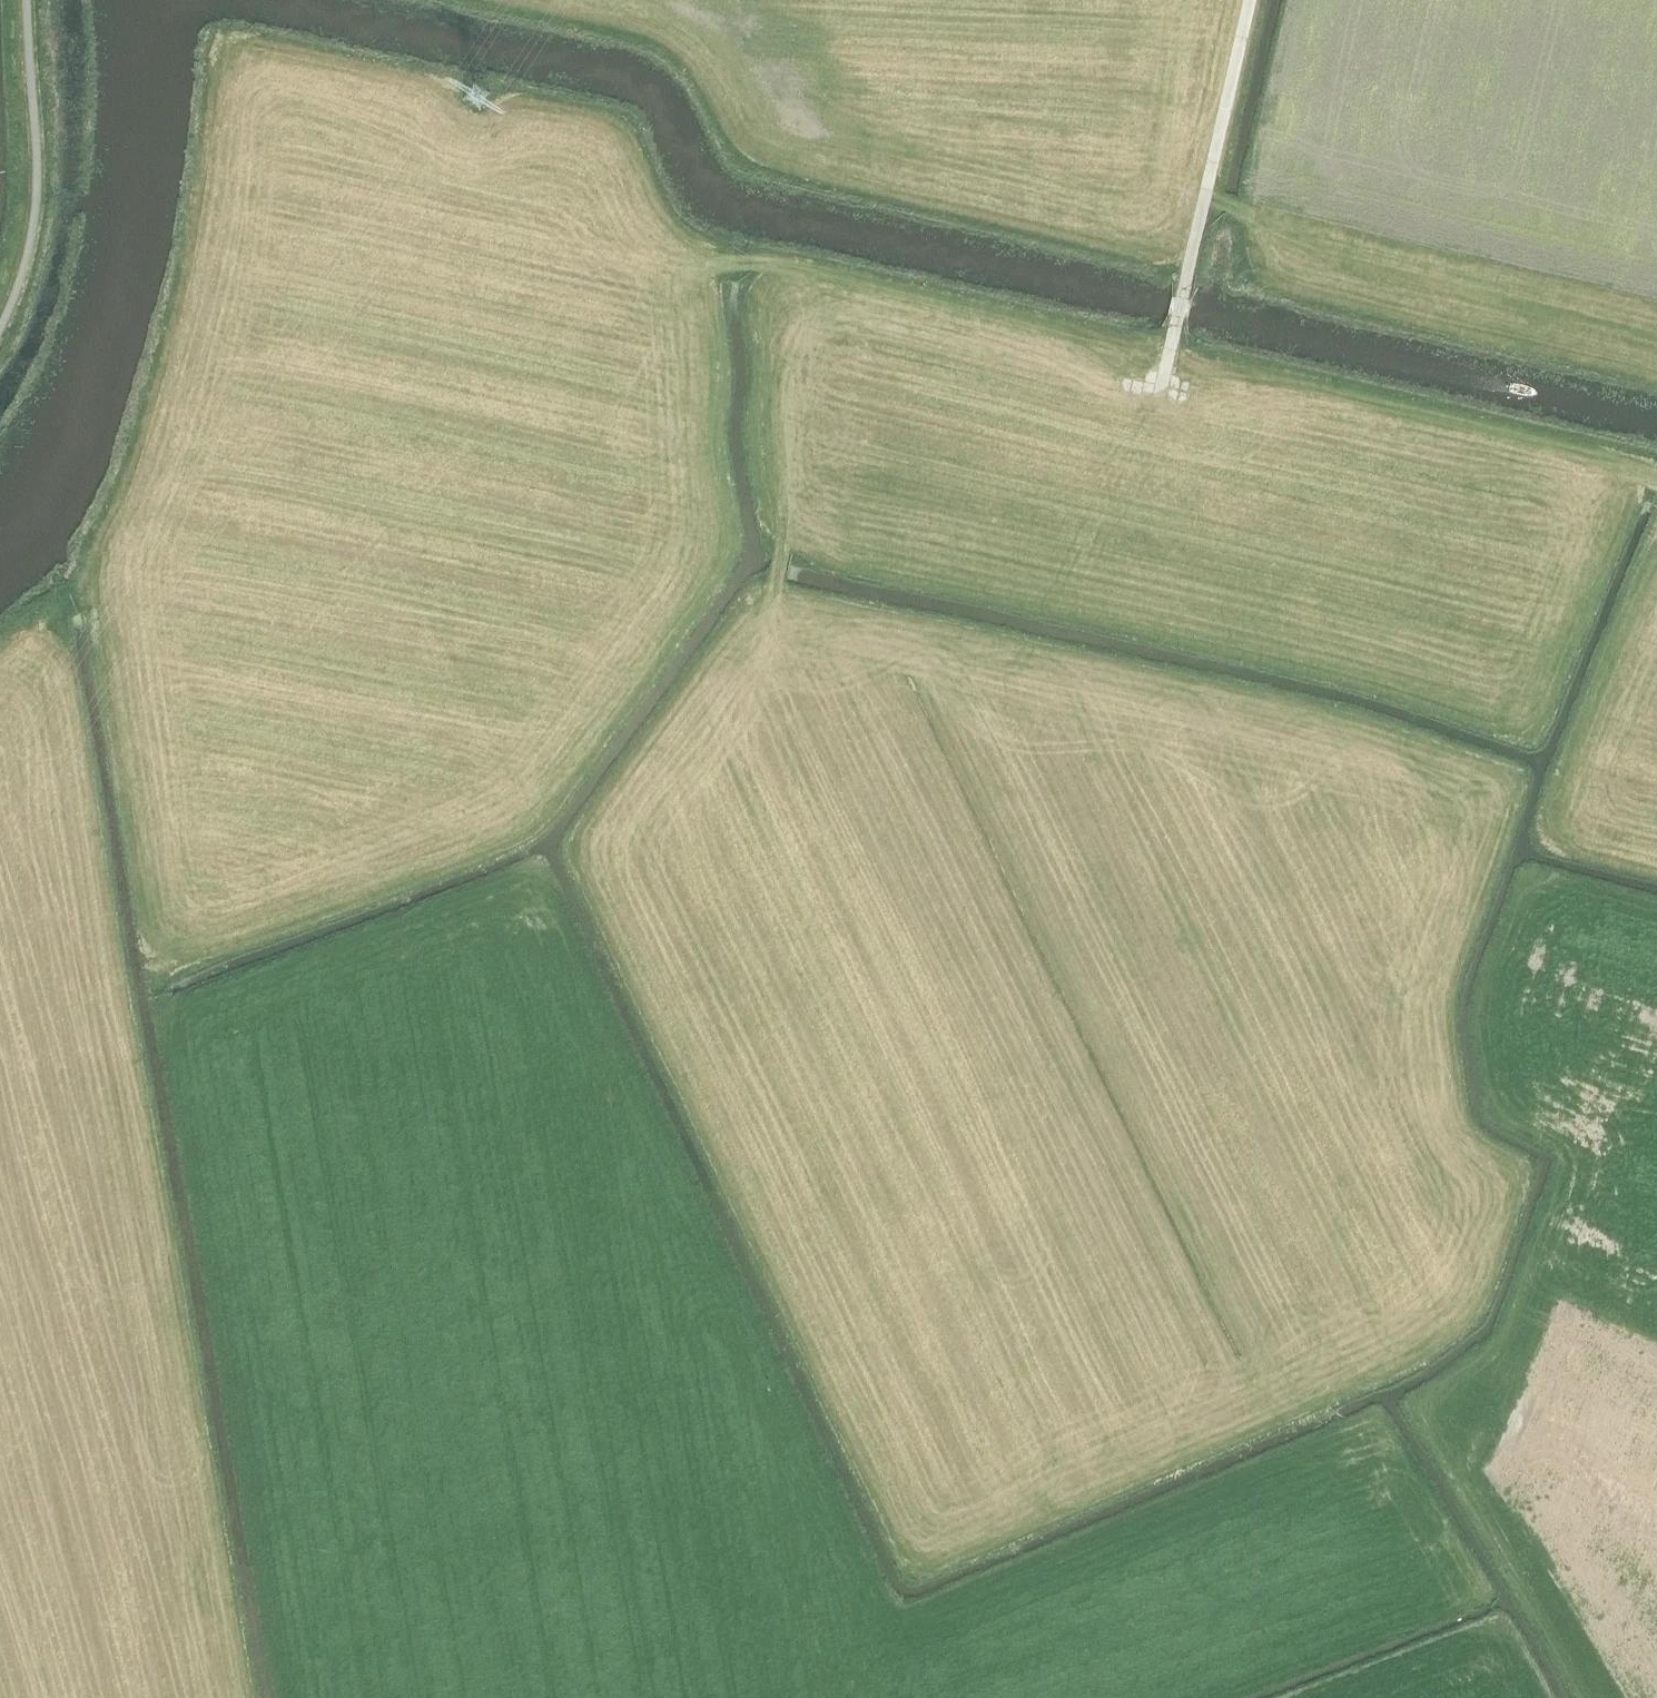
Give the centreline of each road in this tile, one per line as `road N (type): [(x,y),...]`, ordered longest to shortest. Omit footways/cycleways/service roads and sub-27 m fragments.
road 1 (track): [(1183,297),(1250,0)]

